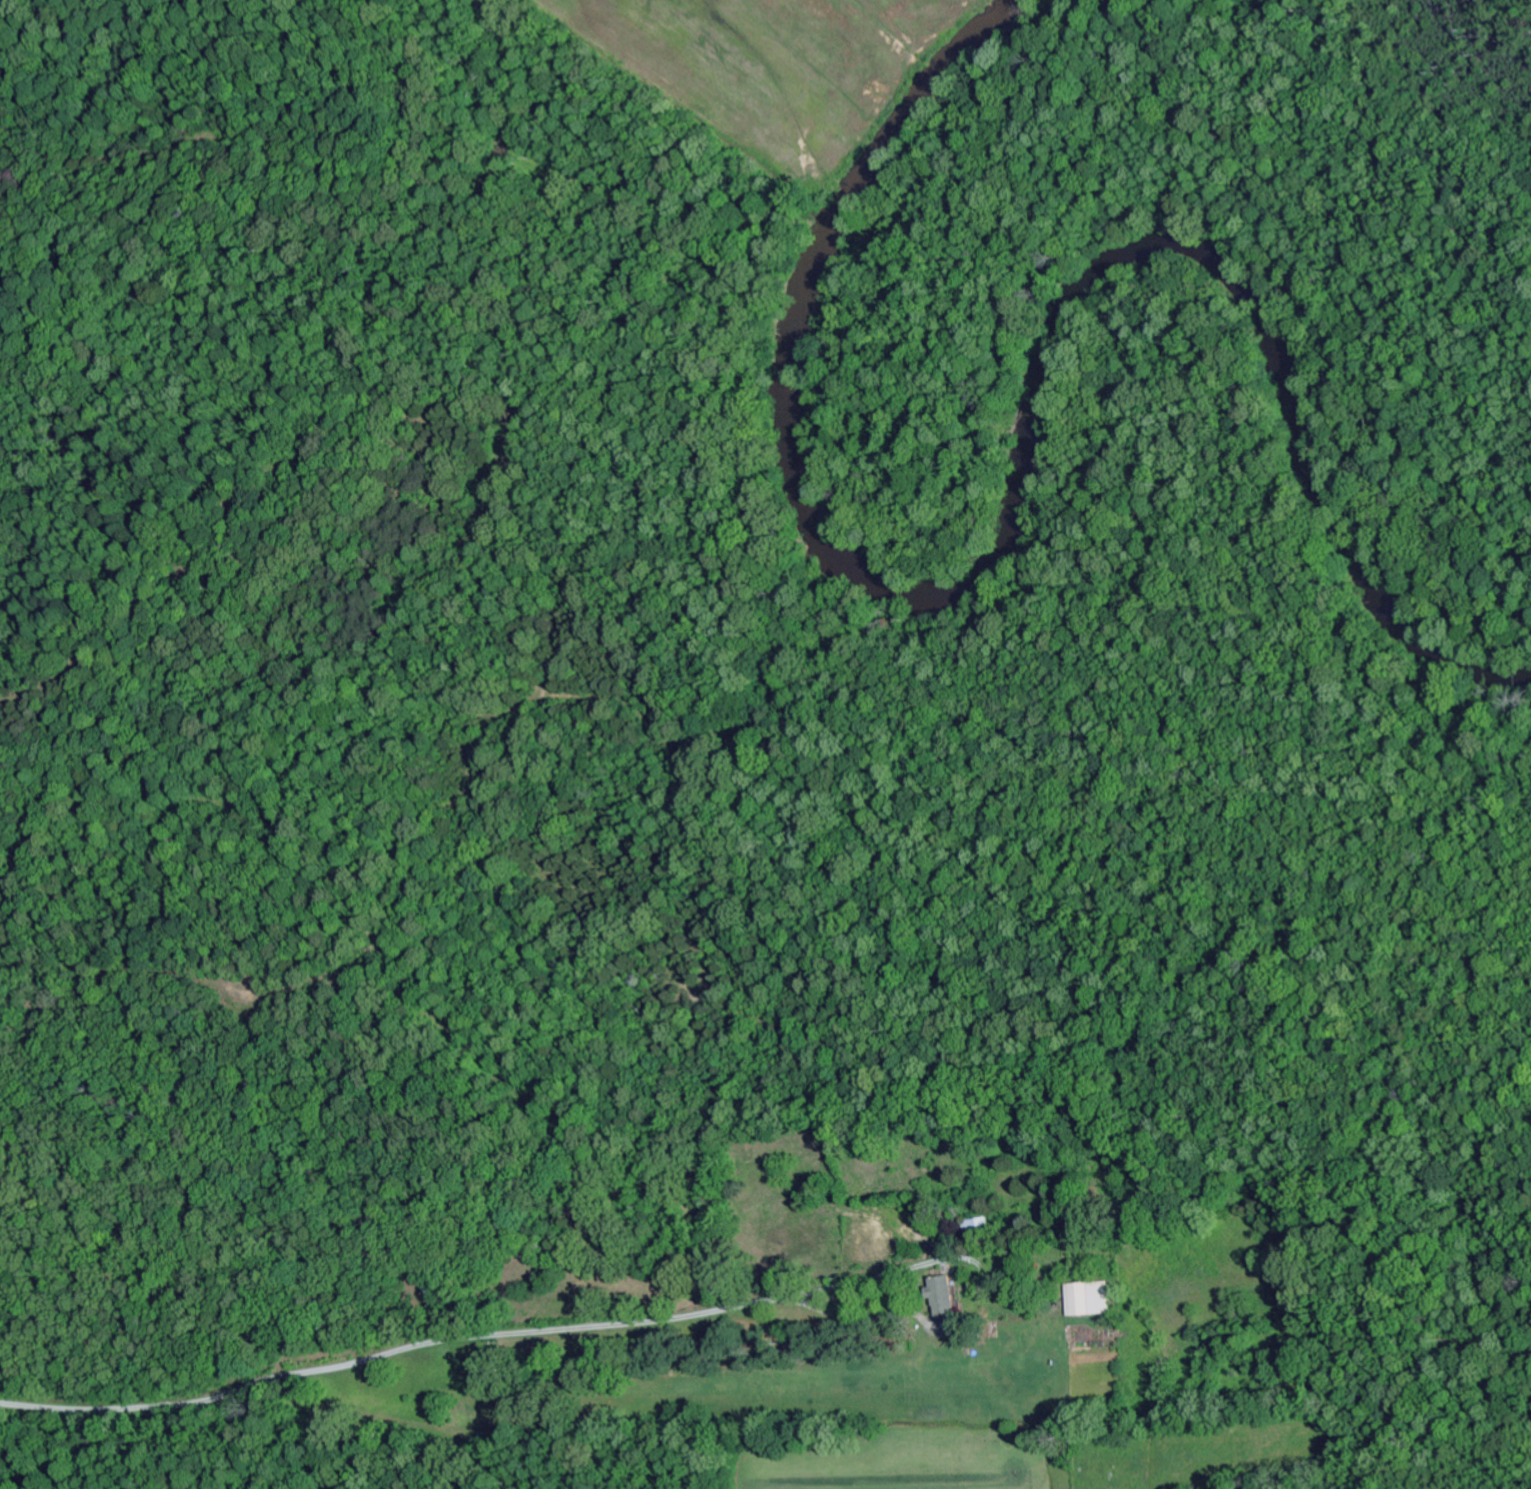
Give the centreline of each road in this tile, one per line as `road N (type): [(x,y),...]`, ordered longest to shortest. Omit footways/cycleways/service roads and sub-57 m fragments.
road 1 (residential): [(0,1407),(172,1410),(406,1351),(781,1303),(850,1323)]

